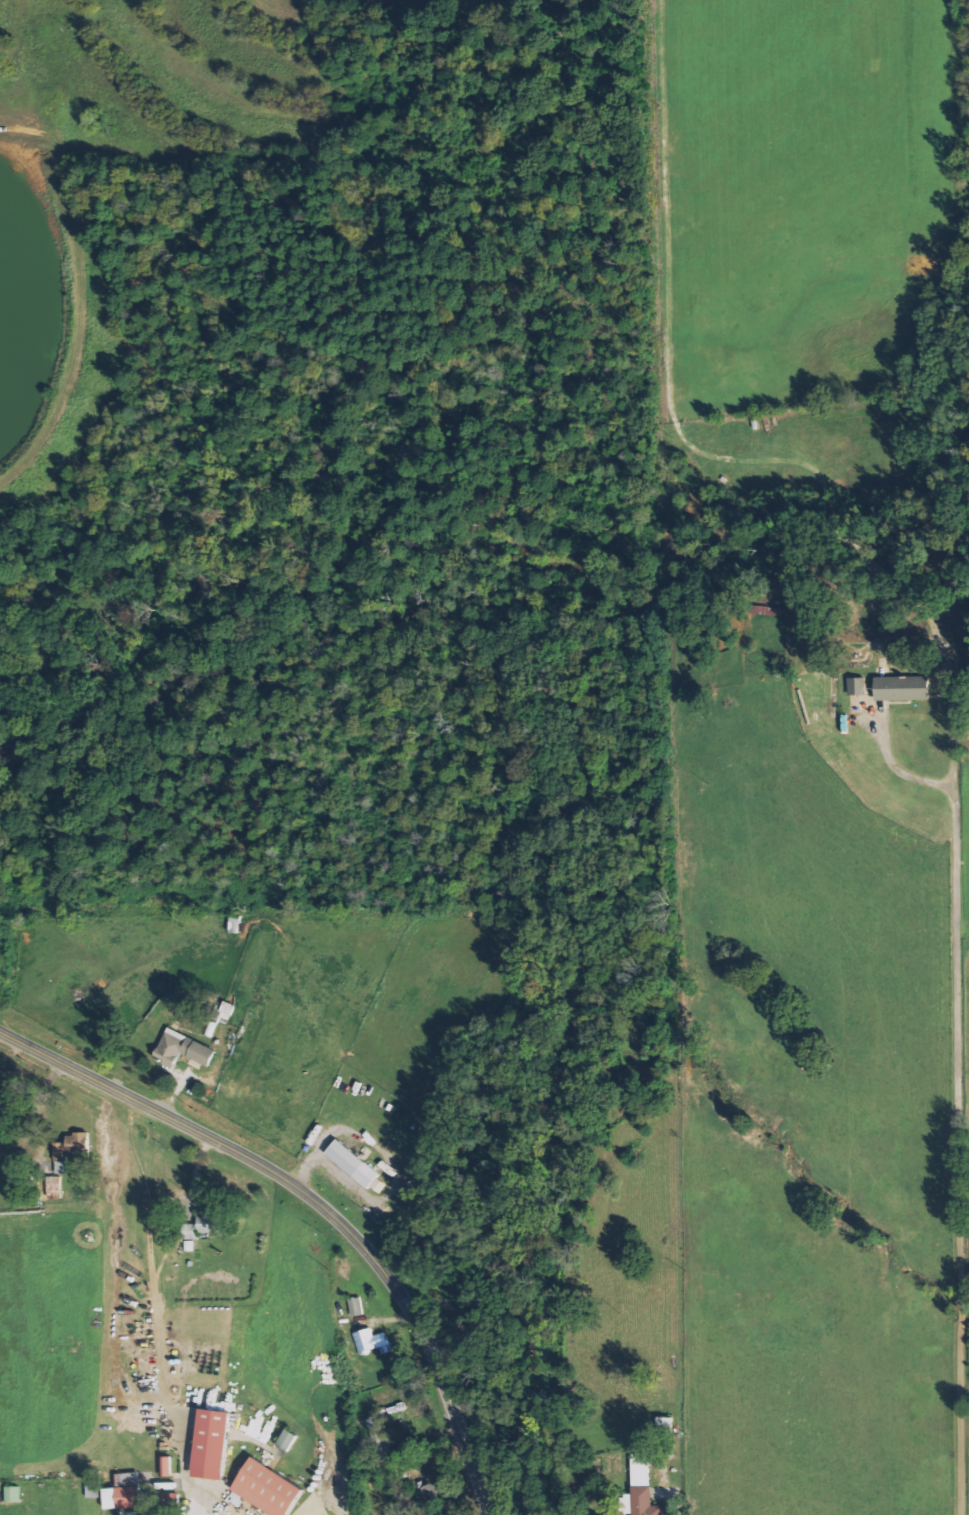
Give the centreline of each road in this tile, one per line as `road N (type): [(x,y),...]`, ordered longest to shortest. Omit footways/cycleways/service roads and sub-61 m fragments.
road 1 (tertiary): [(488,1514),(423,1329),(385,1260),(360,1233),(263,1157),(0,1023)]

